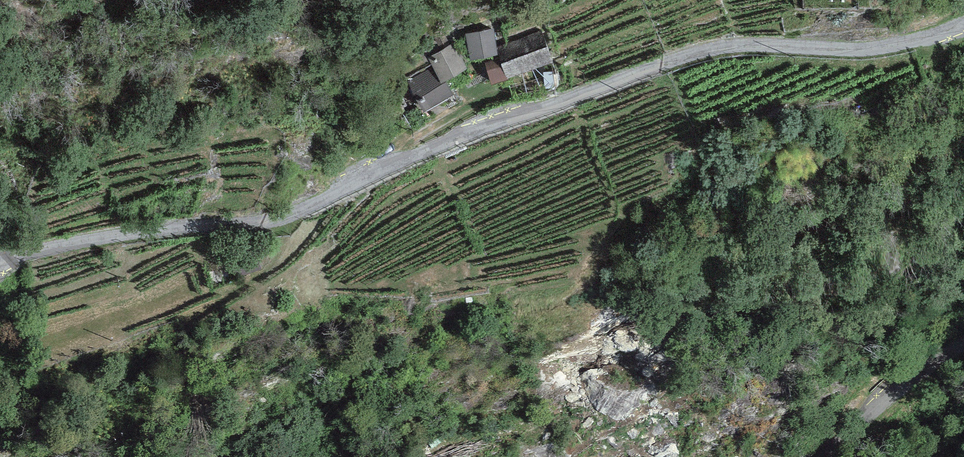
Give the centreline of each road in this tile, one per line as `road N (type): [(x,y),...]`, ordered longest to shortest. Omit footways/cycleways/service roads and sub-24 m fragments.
road 1 (unclassified): [(0,263),(46,248),(278,217),(496,122),(714,48),(877,49),(963,23)]
road 2 (unclassified): [(963,345),(882,399),(834,456)]

